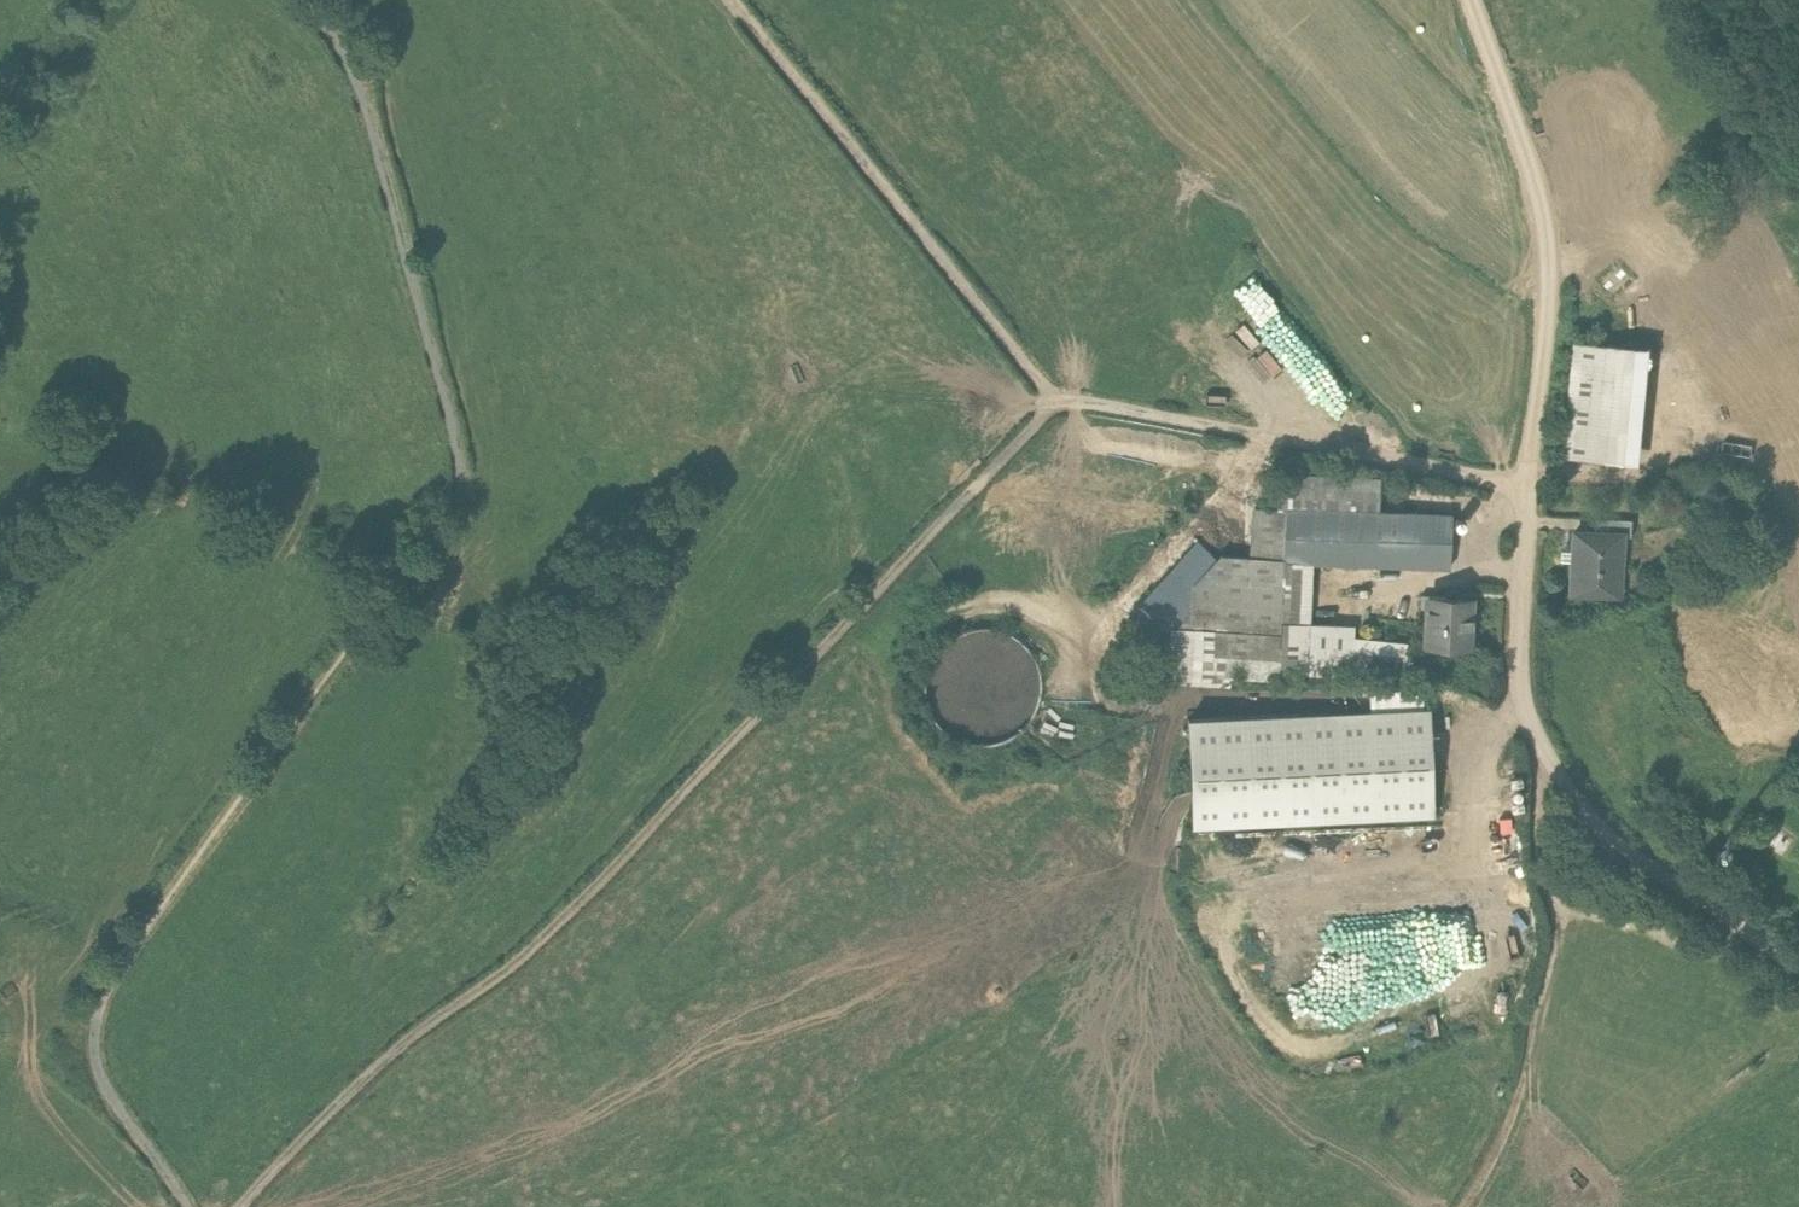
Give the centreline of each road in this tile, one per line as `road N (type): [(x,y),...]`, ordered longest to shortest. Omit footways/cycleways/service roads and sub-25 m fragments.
road 1 (track): [(240,1206),(419,1032),(507,967),(652,831),(1050,399),(732,0)]
road 2 (track): [(303,0),(351,56),(389,146),(474,469),(469,507),(112,999),(107,1037),(115,1077),(199,1206)]
road 3 (unclassified): [(1798,962),(1619,836),(1559,776),(1529,729),(1517,684),(1526,489)]
road 4 (track): [(1447,1206),(1510,1101),(1556,911),(1533,823),(1529,729)]
road 5 (track): [(1526,489),(1544,252),(1532,183),(1471,0)]
road 6 (track): [(1526,489),(1050,399)]
road 7 (track): [(1735,918),(1725,933),(1694,944),(1606,915),(1556,911)]

